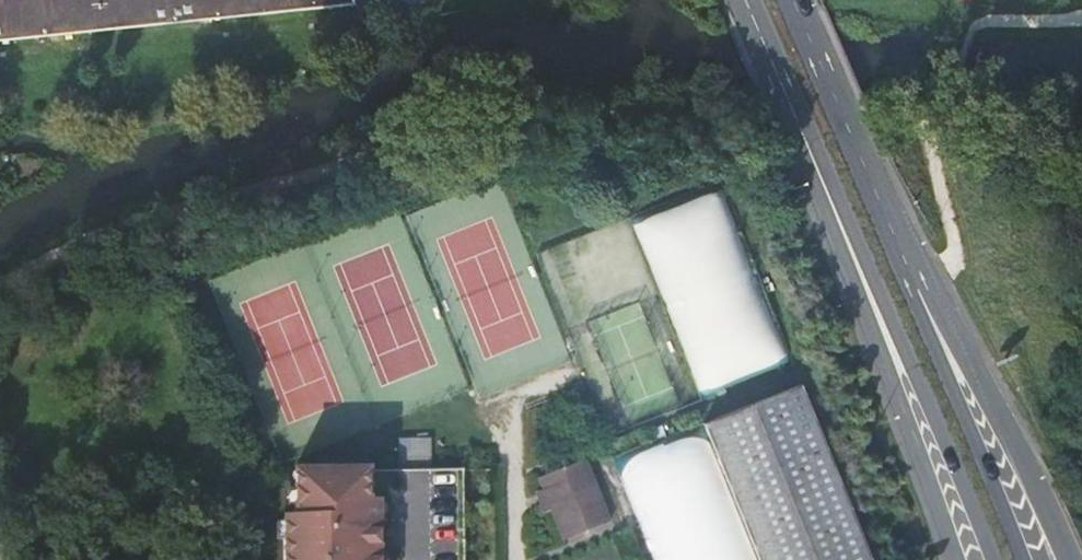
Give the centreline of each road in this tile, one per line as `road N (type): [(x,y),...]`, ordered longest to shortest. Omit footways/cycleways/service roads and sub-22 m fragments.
road 1 (secondary): [(818,167),(997,559)]
road 2 (secondary): [(818,167),(957,559)]
road 3 (secondary): [(1073,559),(900,243)]
road 4 (secondary): [(1023,559),(900,243)]
road 5 (secondary): [(900,243),(795,0)]
road 6 (secondary): [(747,0),(818,167)]

